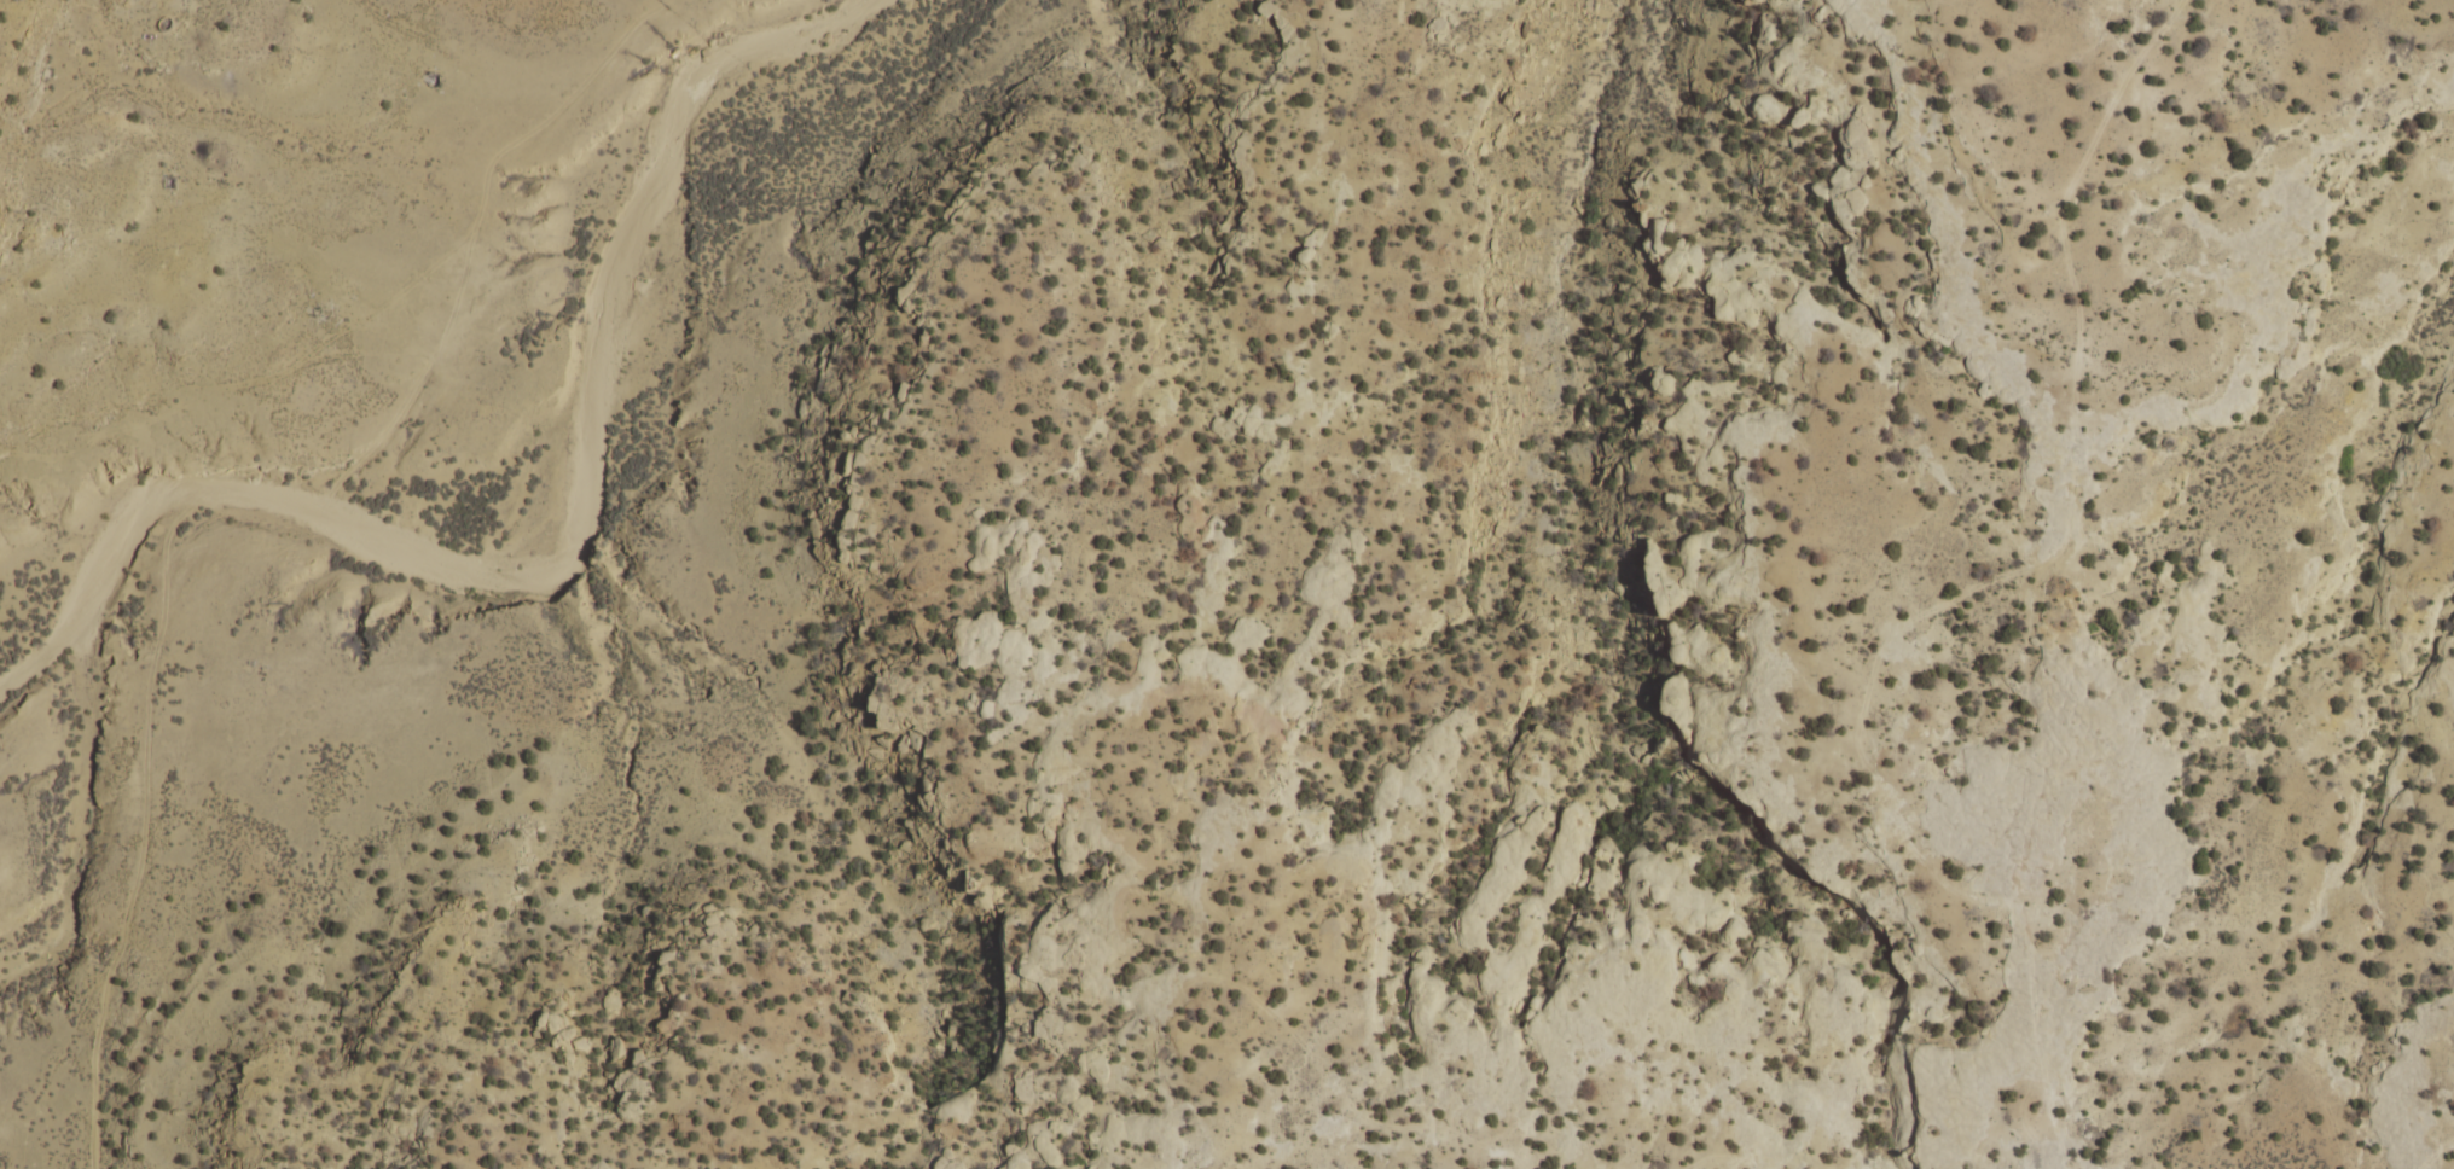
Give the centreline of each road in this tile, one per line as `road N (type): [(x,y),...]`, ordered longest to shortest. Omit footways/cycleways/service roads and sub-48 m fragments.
road 1 (track): [(609,27),(463,237),(443,377),(375,440),(158,510),(127,568),(146,815),(82,1070),(82,1168)]
road 2 (track): [(427,0),(609,27)]

